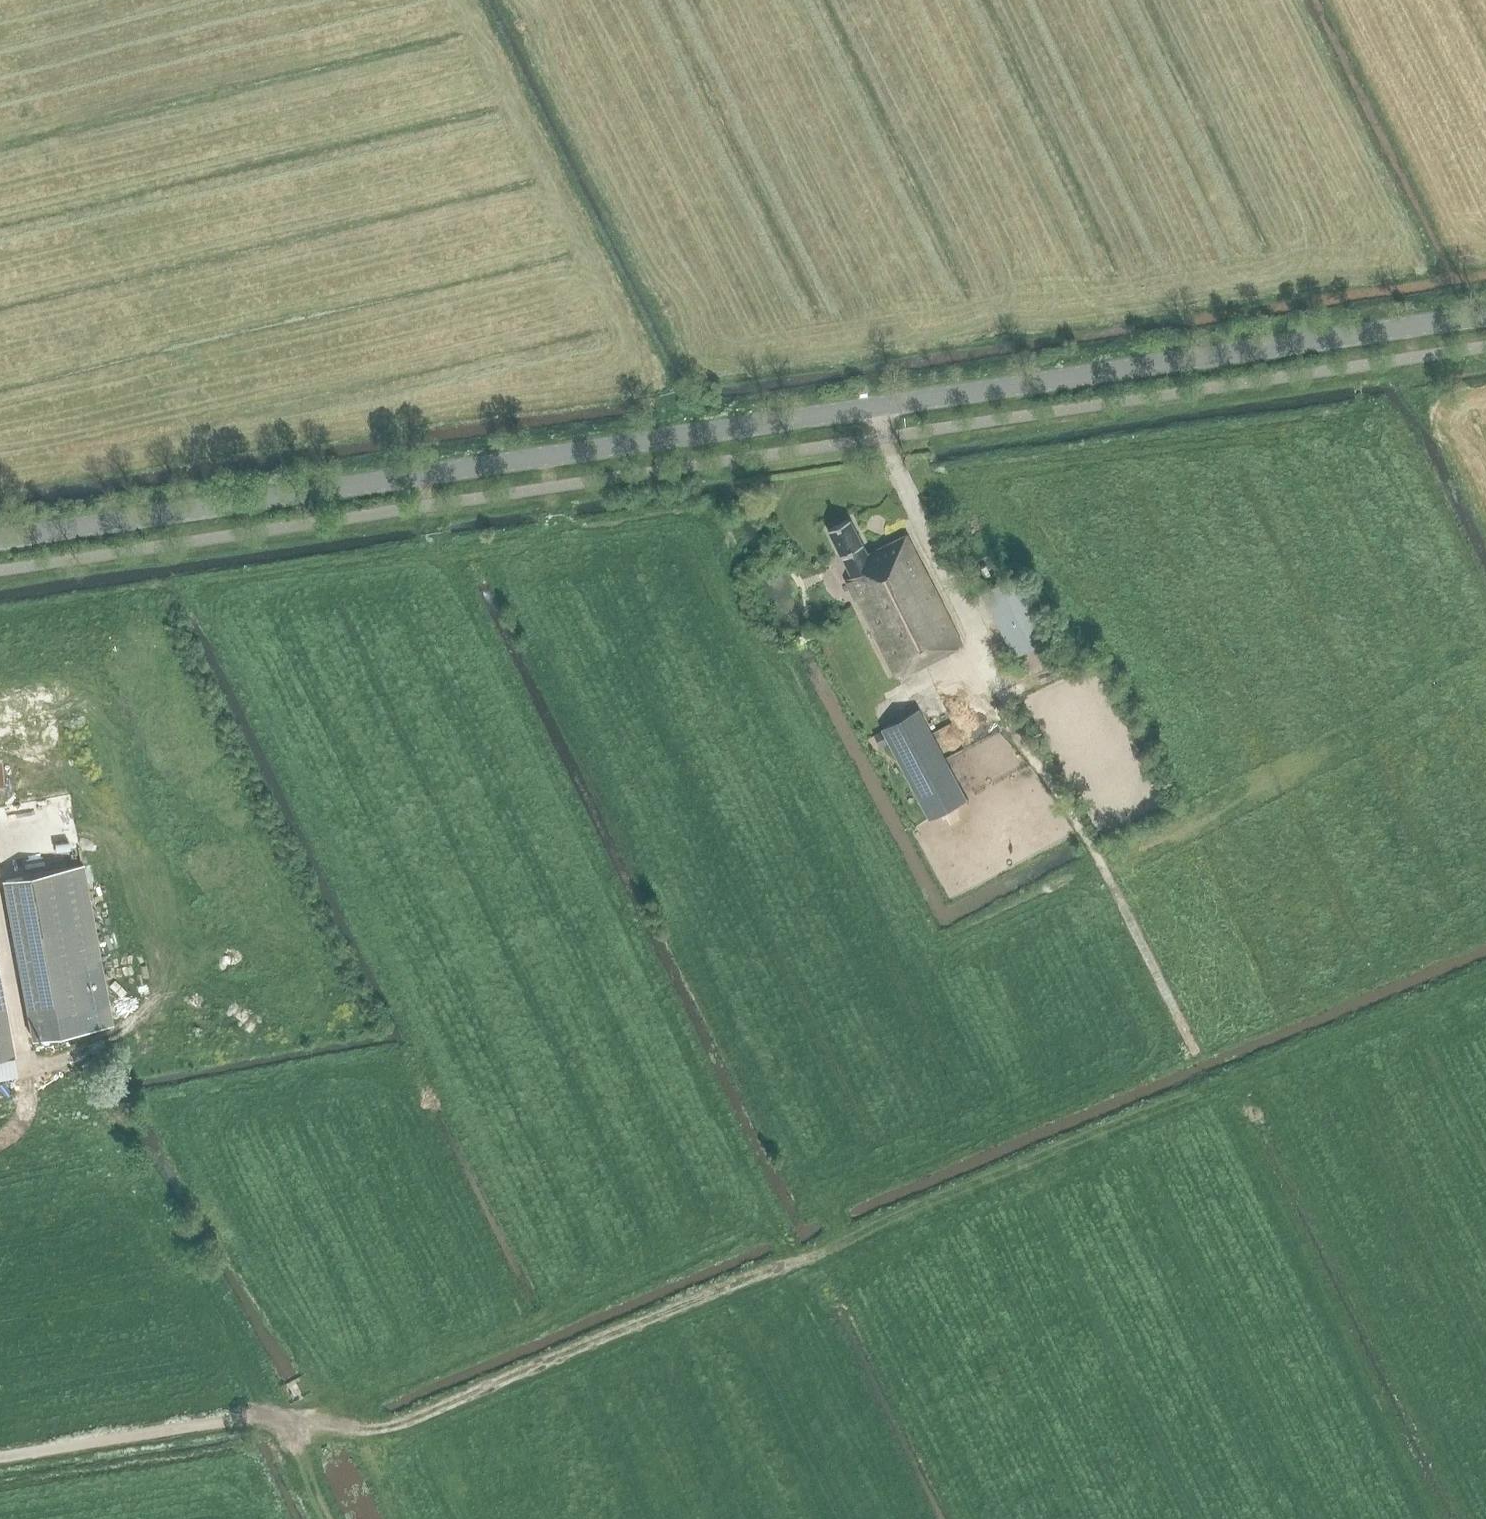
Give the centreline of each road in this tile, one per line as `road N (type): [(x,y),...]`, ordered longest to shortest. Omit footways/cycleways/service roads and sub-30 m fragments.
road 1 (tertiary): [(0,539),(1485,315)]

